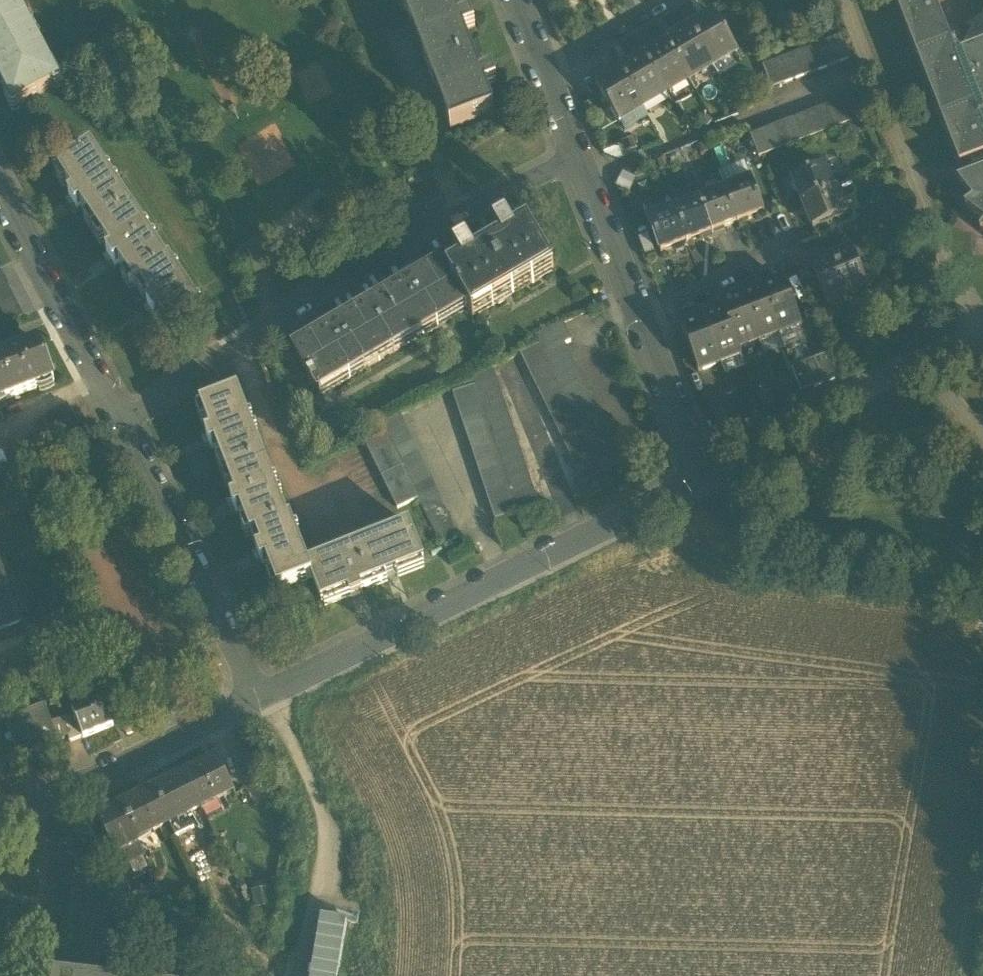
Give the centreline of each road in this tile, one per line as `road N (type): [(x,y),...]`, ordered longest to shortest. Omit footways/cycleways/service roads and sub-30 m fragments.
road 1 (residential): [(577,154),(270,321),(119,422)]
road 2 (residential): [(700,465),(679,486),(256,699)]
road 3 (residential): [(700,465),(577,154)]
road 4 (residential): [(119,422),(256,699)]
road 5 (residential): [(982,350),(922,359),(700,465)]
road 6 (residential): [(0,815),(256,699)]
road 7 (residential): [(0,196),(119,422)]
road 8 (residential): [(577,154),(515,0)]

